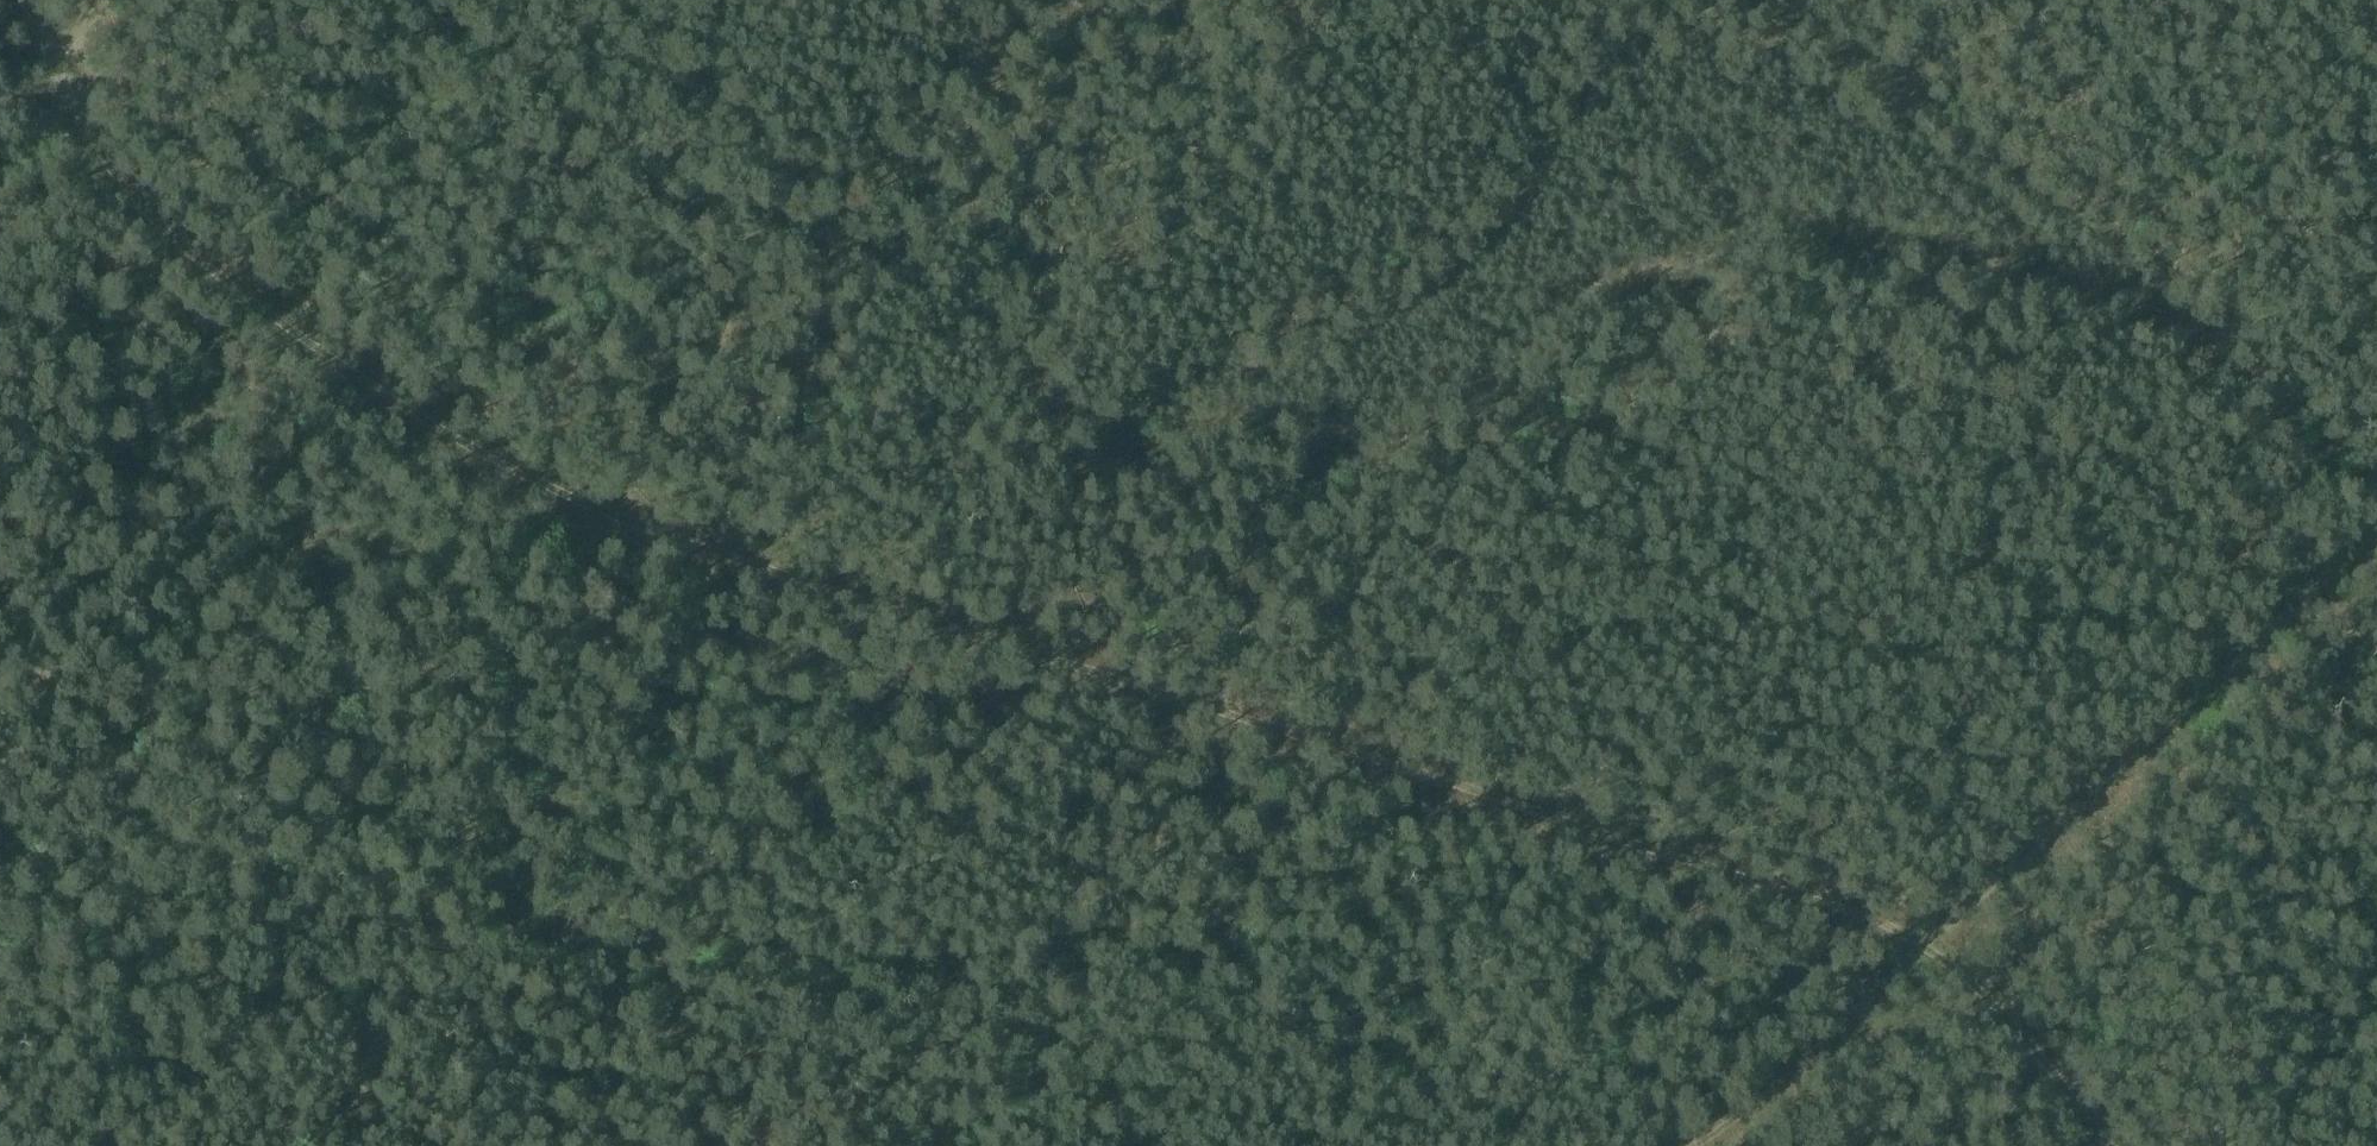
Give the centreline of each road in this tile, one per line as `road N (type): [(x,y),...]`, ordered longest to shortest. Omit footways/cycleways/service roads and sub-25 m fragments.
road 1 (track): [(2376,547),(1924,945),(1023,630),(669,536),(380,399),(132,201),(19,0)]
road 2 (track): [(119,0),(49,140),(0,198)]

